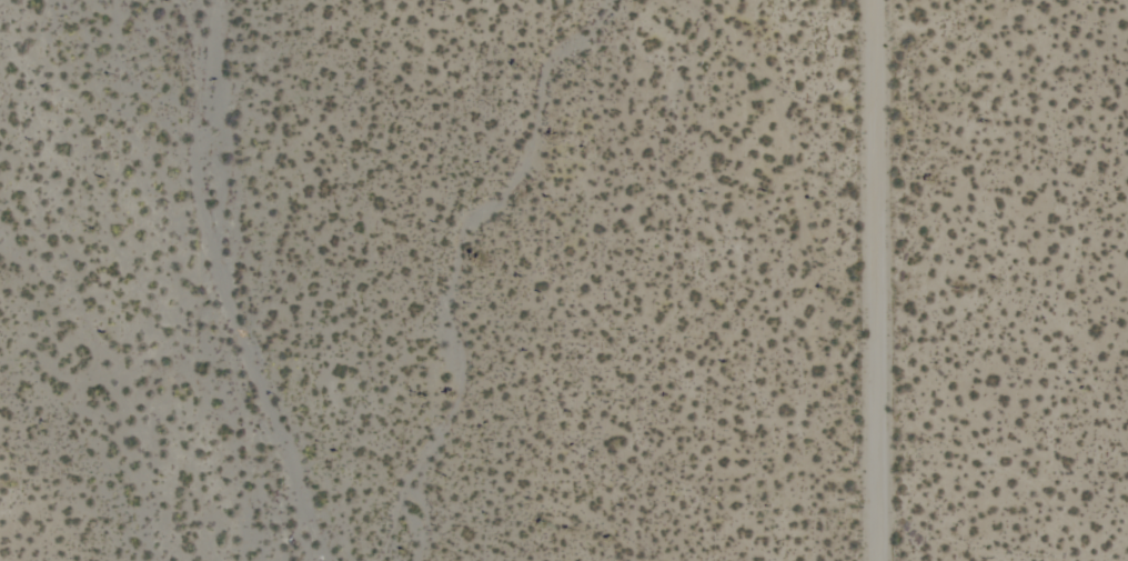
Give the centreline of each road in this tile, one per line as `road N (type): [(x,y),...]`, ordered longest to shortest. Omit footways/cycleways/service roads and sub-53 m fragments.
road 1 (residential): [(884,560),(877,0)]

